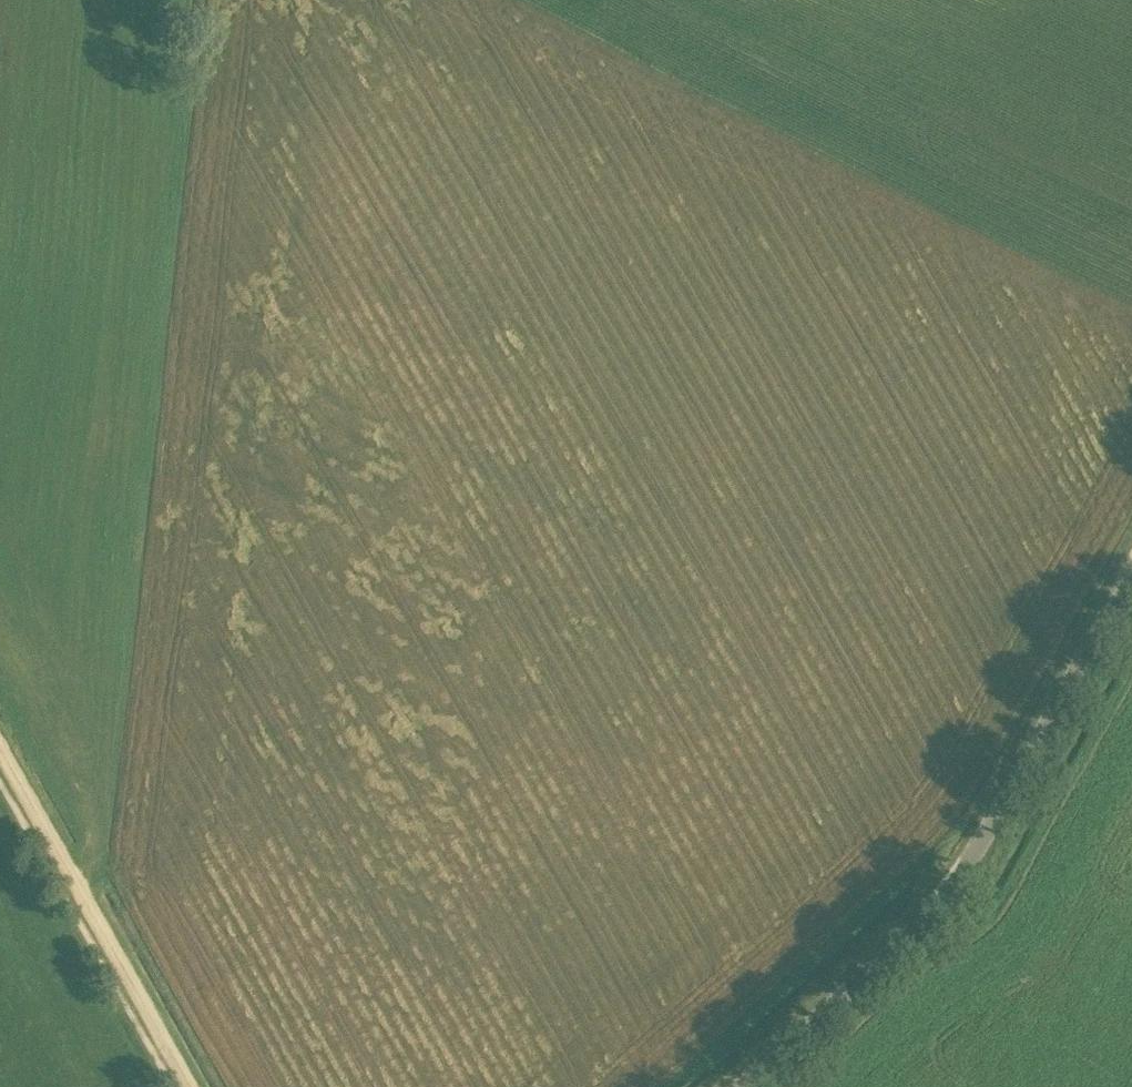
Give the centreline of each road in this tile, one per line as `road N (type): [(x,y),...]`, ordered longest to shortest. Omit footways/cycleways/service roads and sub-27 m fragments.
road 1 (unclassified): [(739,1086),(912,927),(977,846),(1131,573)]
road 2 (track): [(0,750),(190,1086)]

